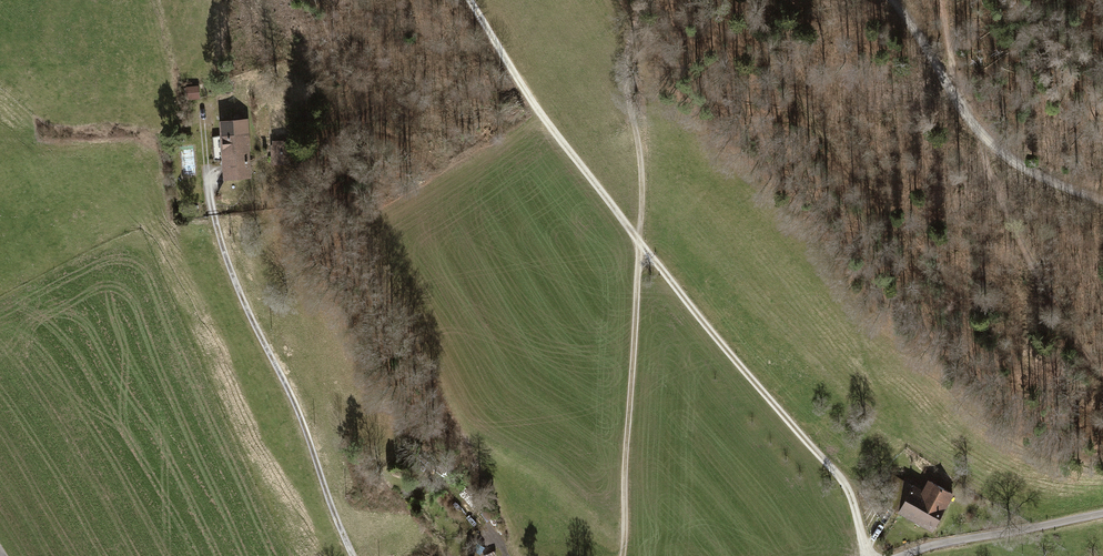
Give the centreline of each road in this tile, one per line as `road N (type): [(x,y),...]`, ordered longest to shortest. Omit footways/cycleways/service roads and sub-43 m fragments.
road 1 (track): [(869,555),(842,480),(641,247),(540,112),(471,0)]
road 2 (track): [(622,555),(643,166),(626,82),(633,0)]
road 3 (track): [(353,555),(231,274),(212,209),(201,114)]
road 4 (track): [(895,0),(994,147),(1055,185),(1102,201)]
road 5 (track): [(978,130),(1023,247),(1076,344),(1102,376)]
road 6 (unclassified): [(1102,513),(902,555)]

